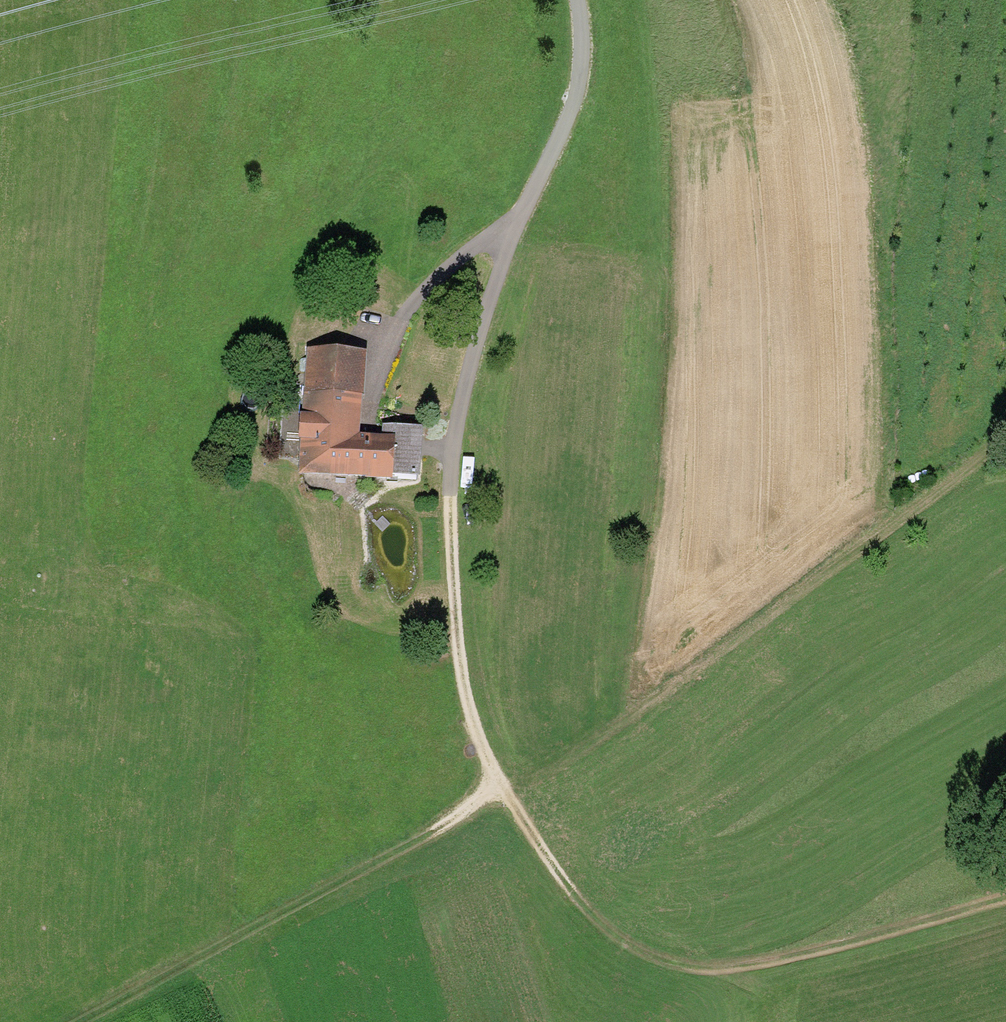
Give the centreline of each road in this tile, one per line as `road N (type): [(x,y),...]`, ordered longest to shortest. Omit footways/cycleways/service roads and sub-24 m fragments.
road 1 (track): [(1005,424),(966,468),(873,541),(544,770),(491,787),(430,833),(83,1021)]
road 2 (track): [(1005,902),(799,957),(709,964),(616,938),(491,787),(468,710),(457,622),(454,448)]
road 3 (track): [(574,0),(575,85),(497,278),(454,448)]
road 4 (track): [(514,226),(435,281),(404,318),(376,385)]

